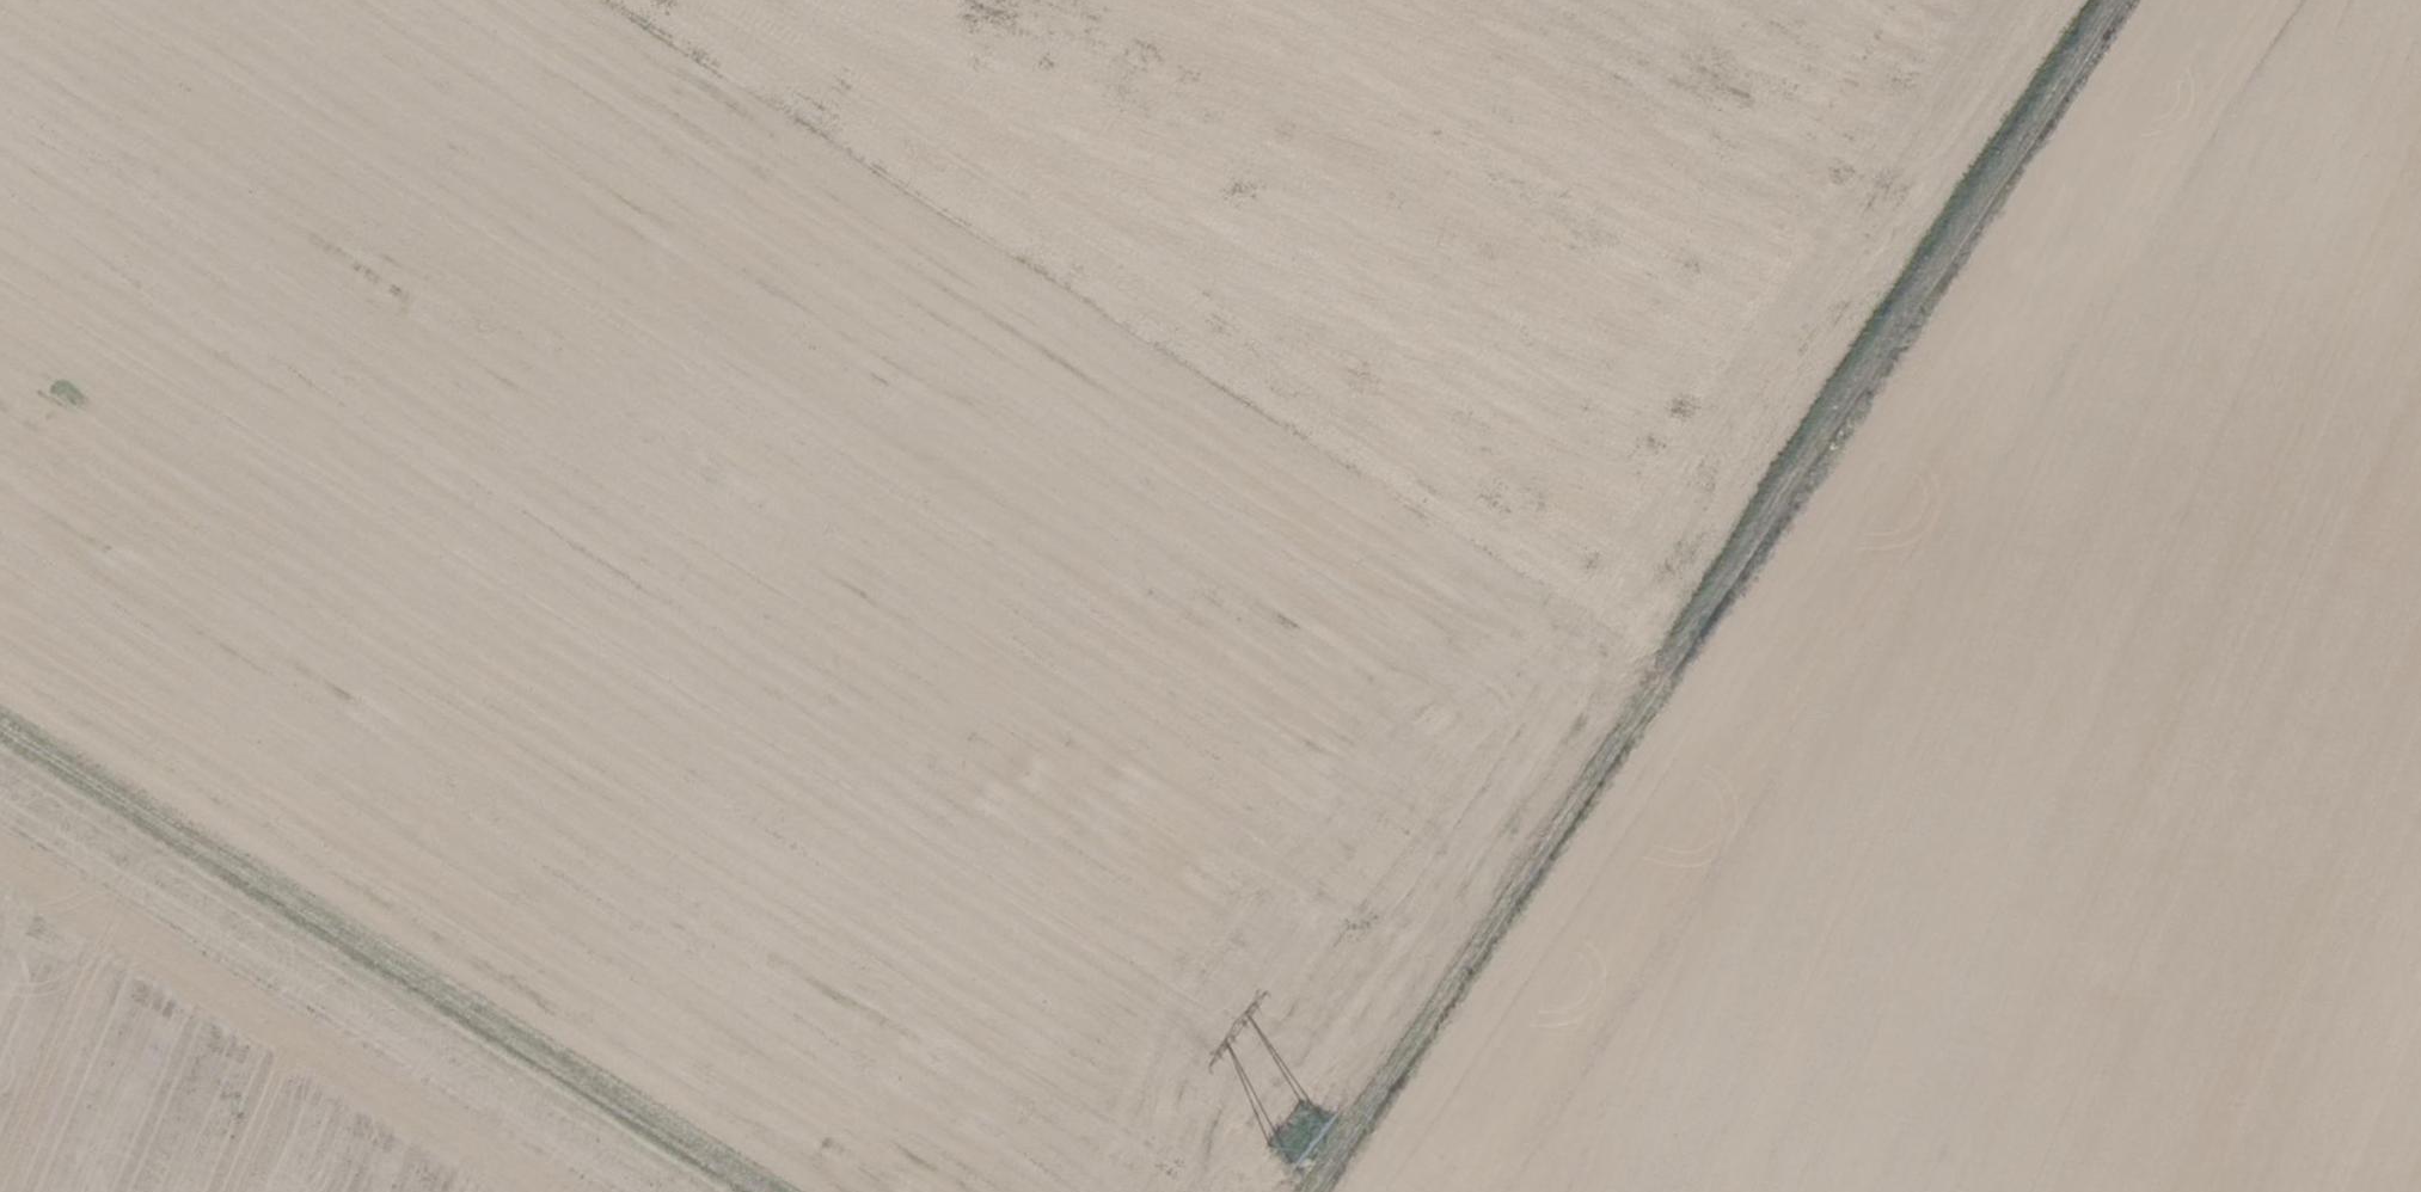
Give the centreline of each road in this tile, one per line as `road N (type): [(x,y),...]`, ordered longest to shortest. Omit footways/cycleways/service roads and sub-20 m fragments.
road 1 (track): [(2106,0),(1290,1191)]
road 2 (track): [(0,730),(747,1191)]

